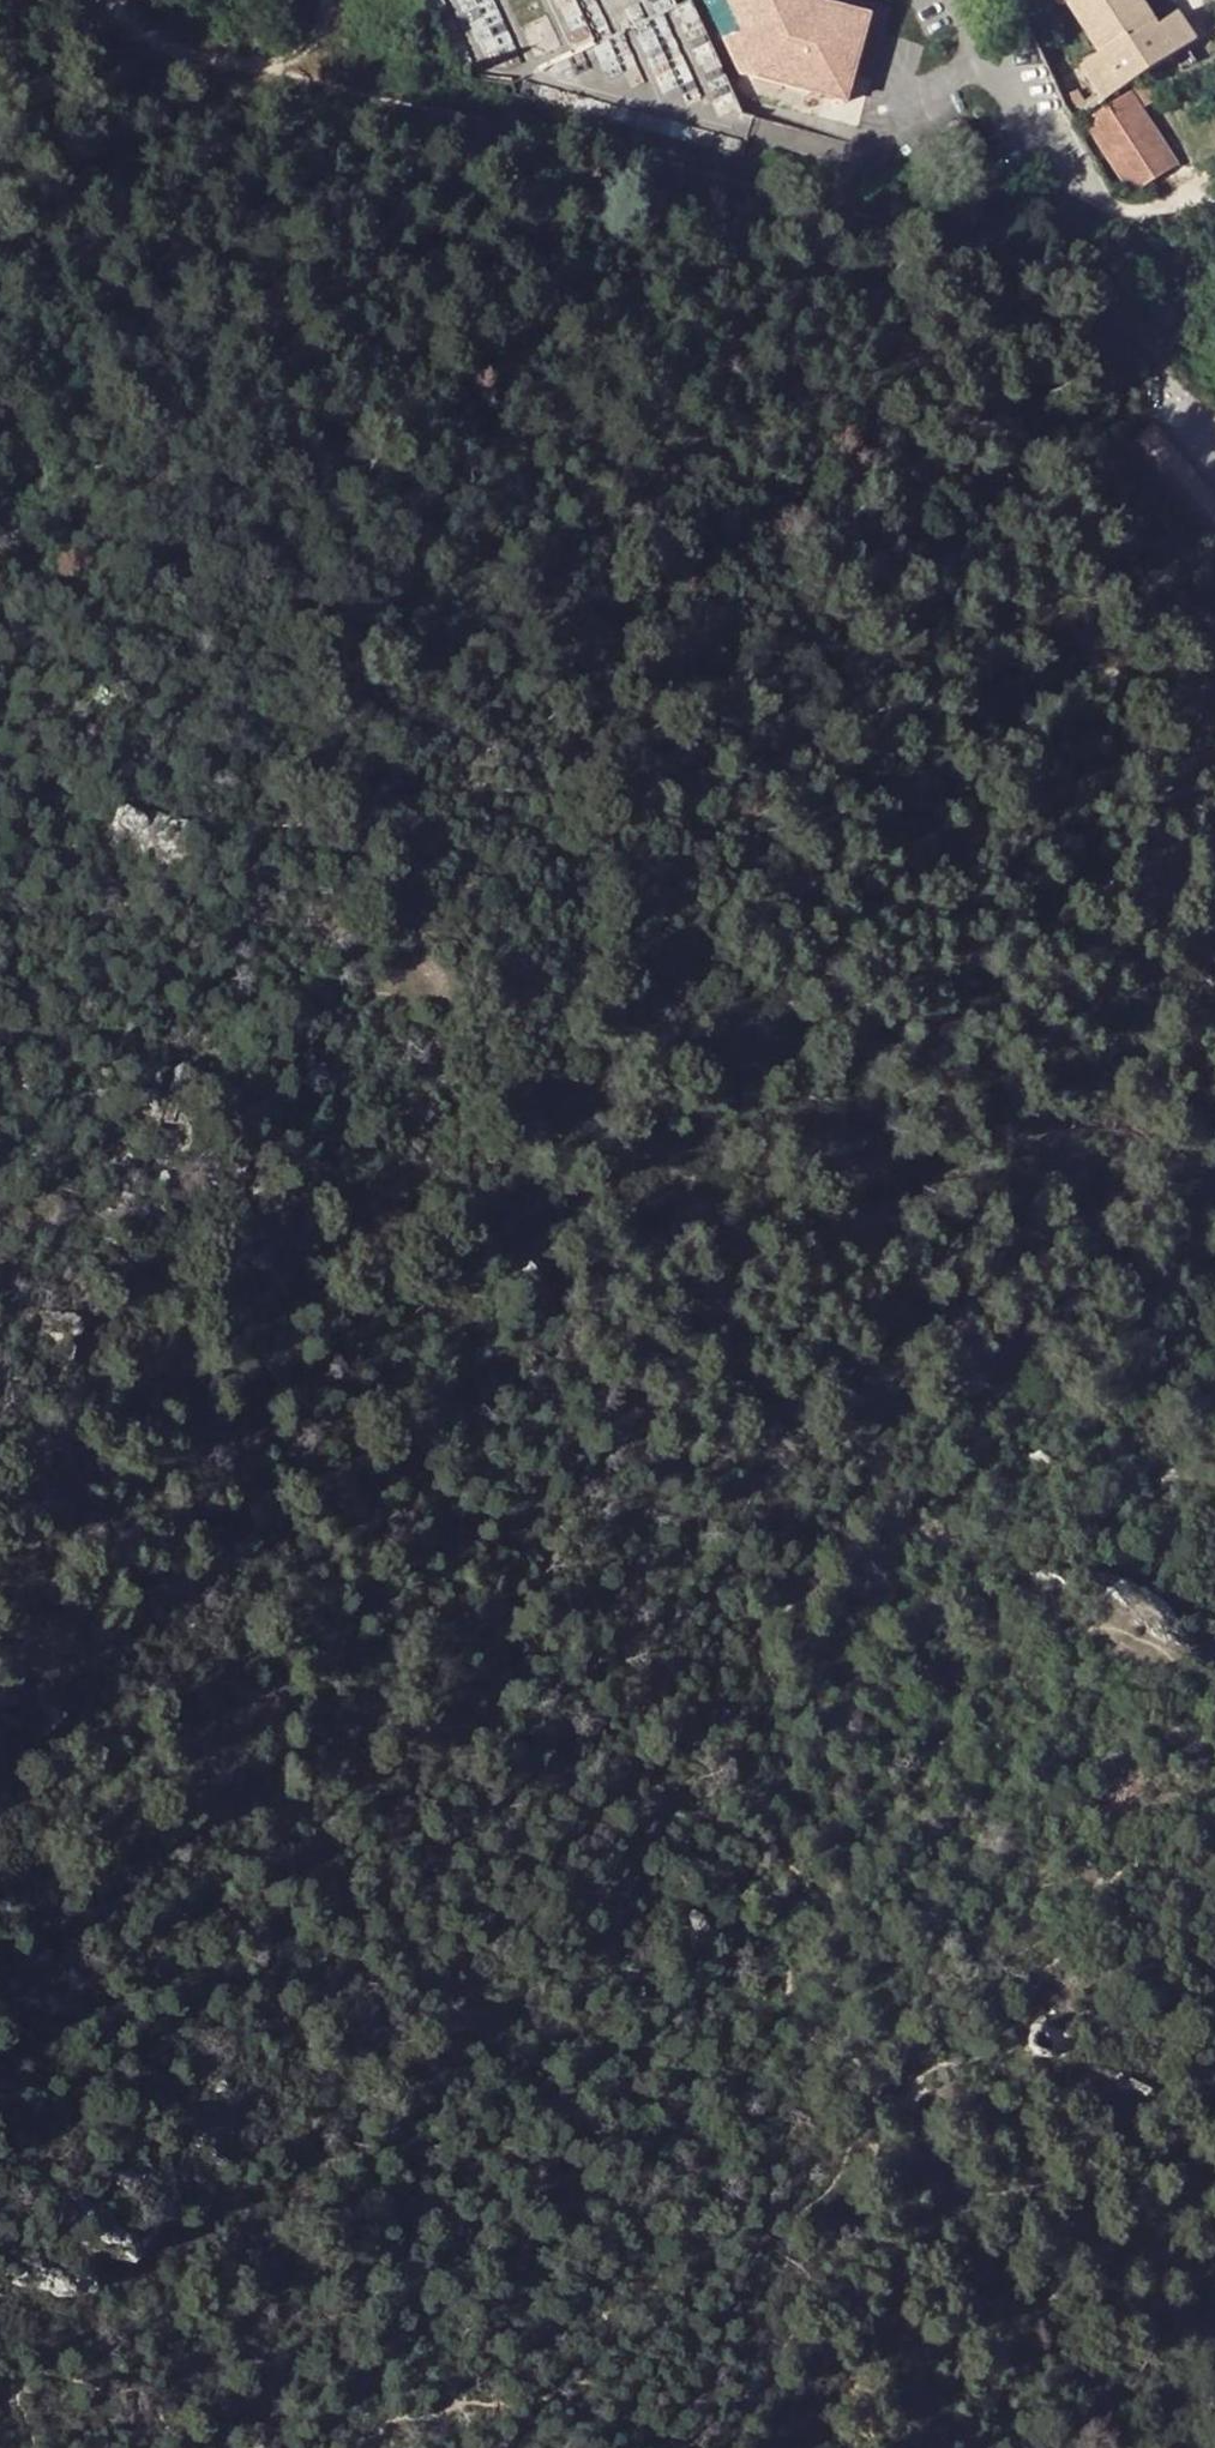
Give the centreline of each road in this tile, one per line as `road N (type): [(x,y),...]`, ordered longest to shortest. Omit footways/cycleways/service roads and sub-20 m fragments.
road 1 (unclassified): [(1093,199),(1011,98),(964,0)]
road 2 (track): [(106,0),(115,20),(149,39),(285,64)]

